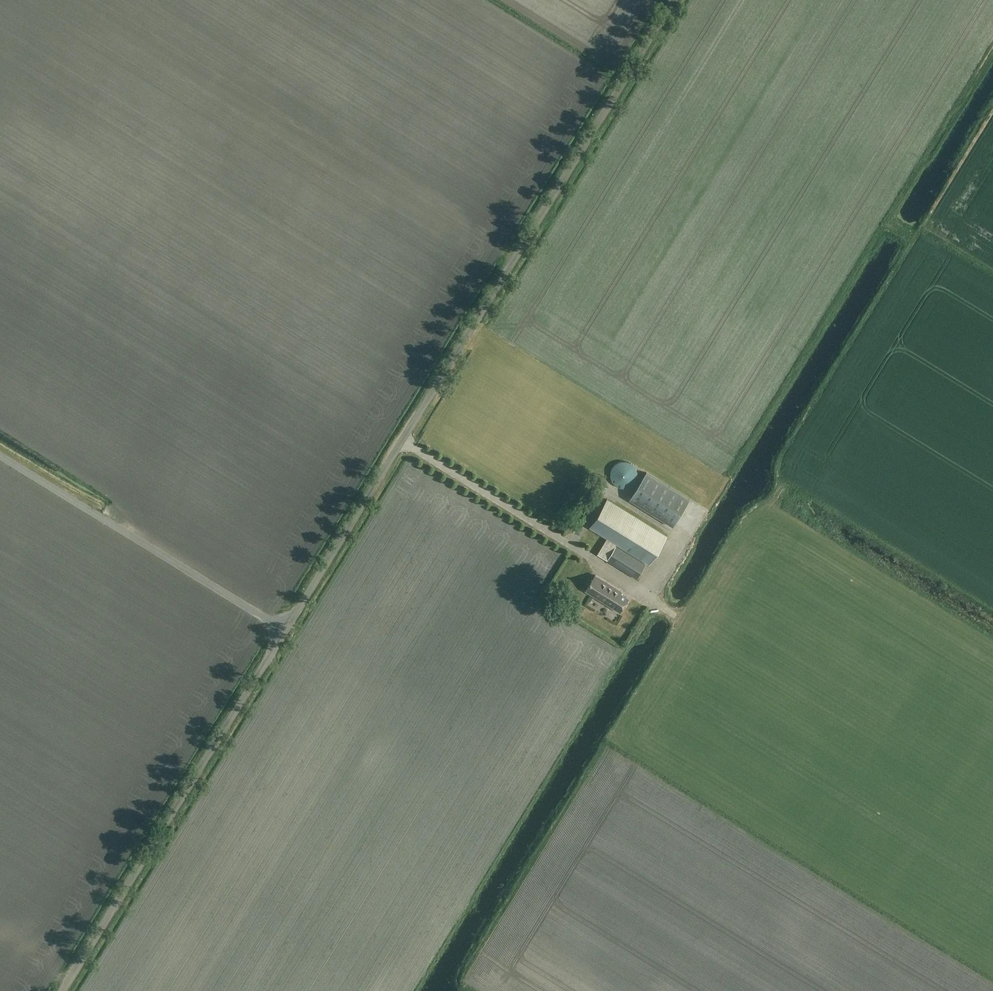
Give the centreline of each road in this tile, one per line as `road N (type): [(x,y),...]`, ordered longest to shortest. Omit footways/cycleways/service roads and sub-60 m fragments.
road 1 (unclassified): [(62,990),(673,0)]

